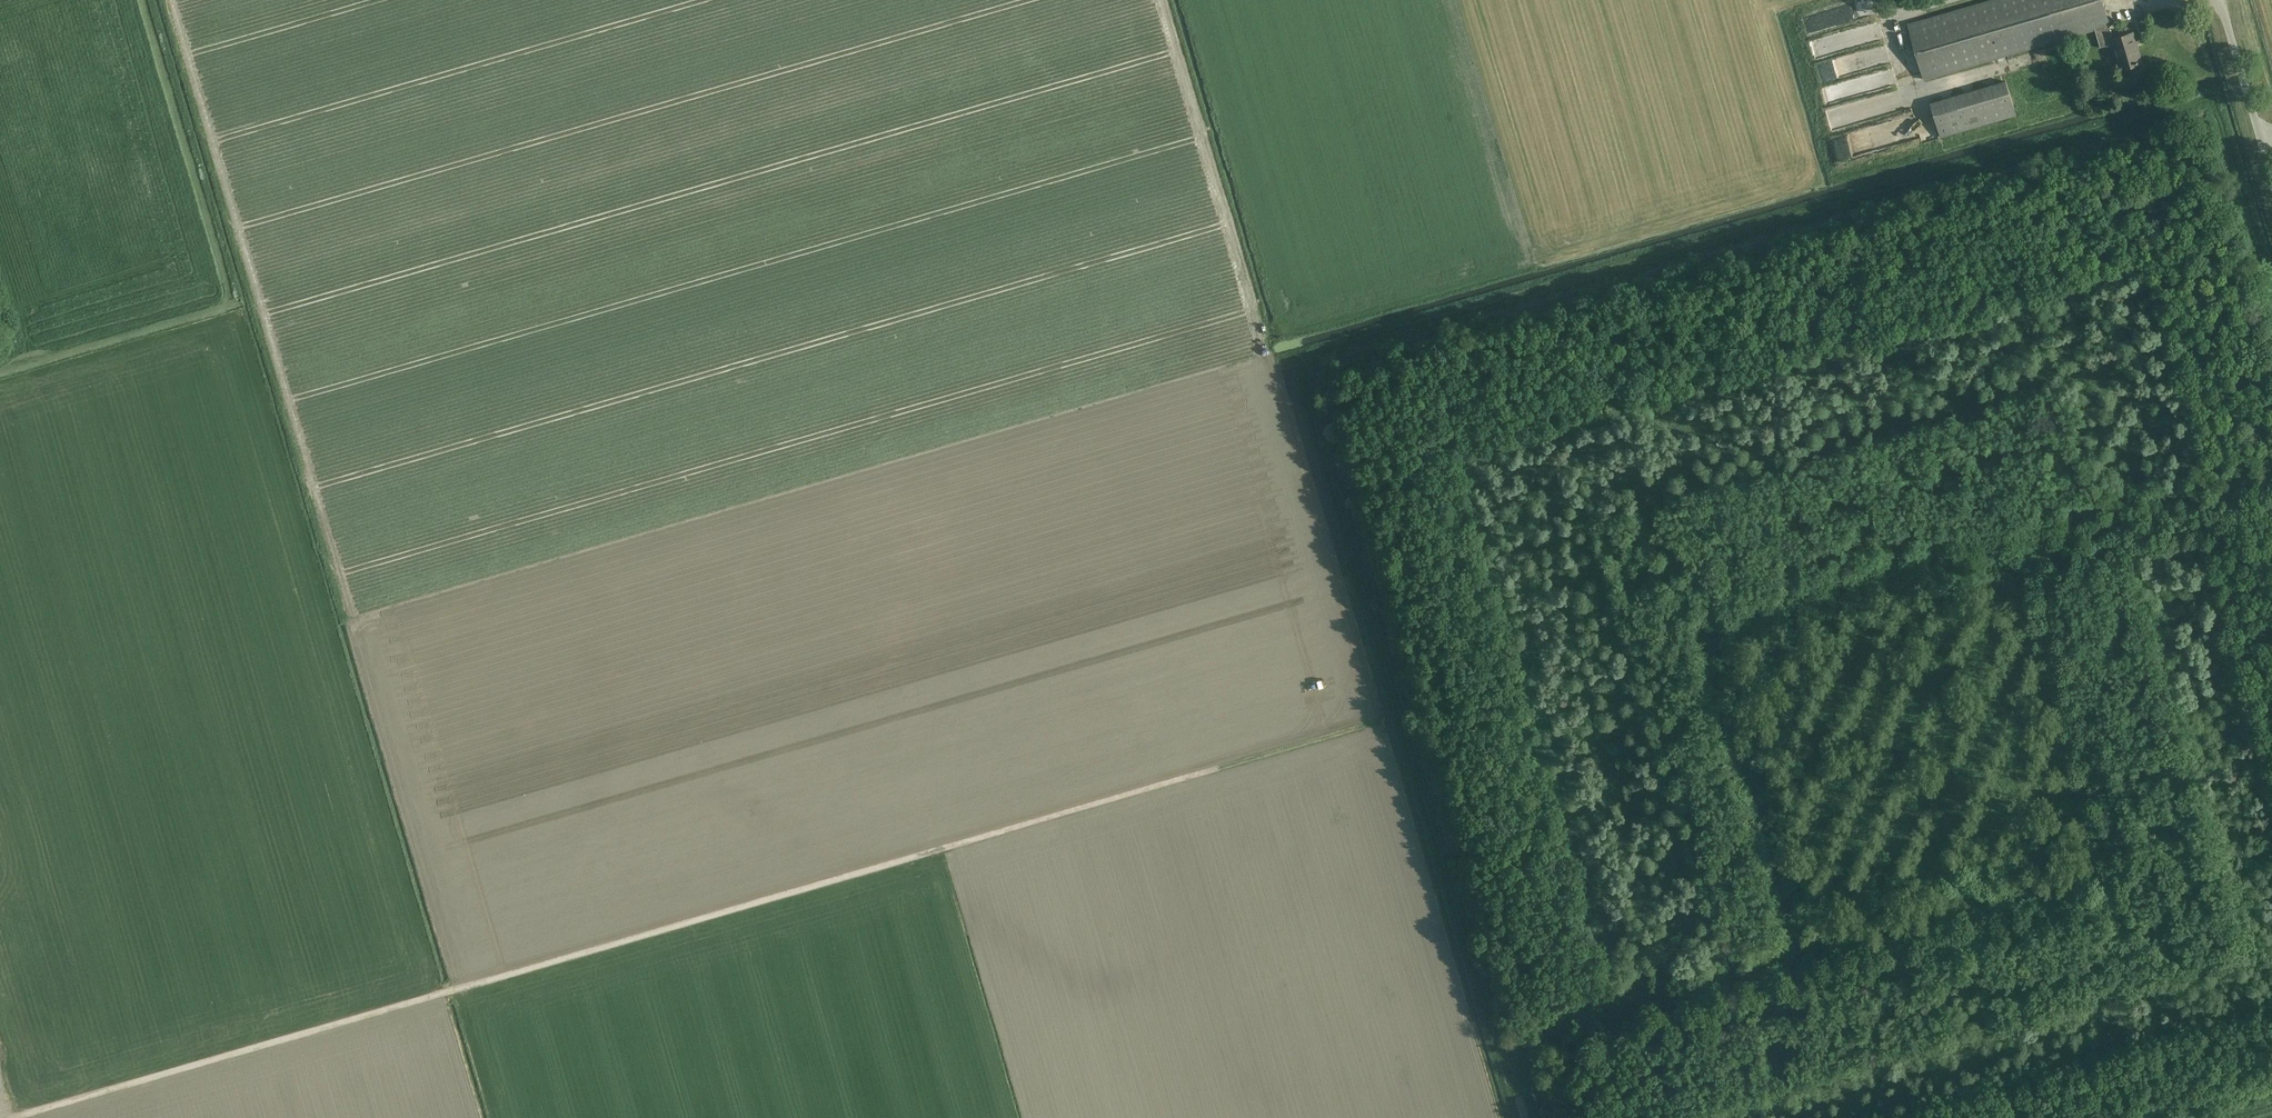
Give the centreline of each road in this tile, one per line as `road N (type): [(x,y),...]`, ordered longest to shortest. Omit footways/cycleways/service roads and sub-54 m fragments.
road 1 (unclassified): [(2271,194),(2215,0)]

